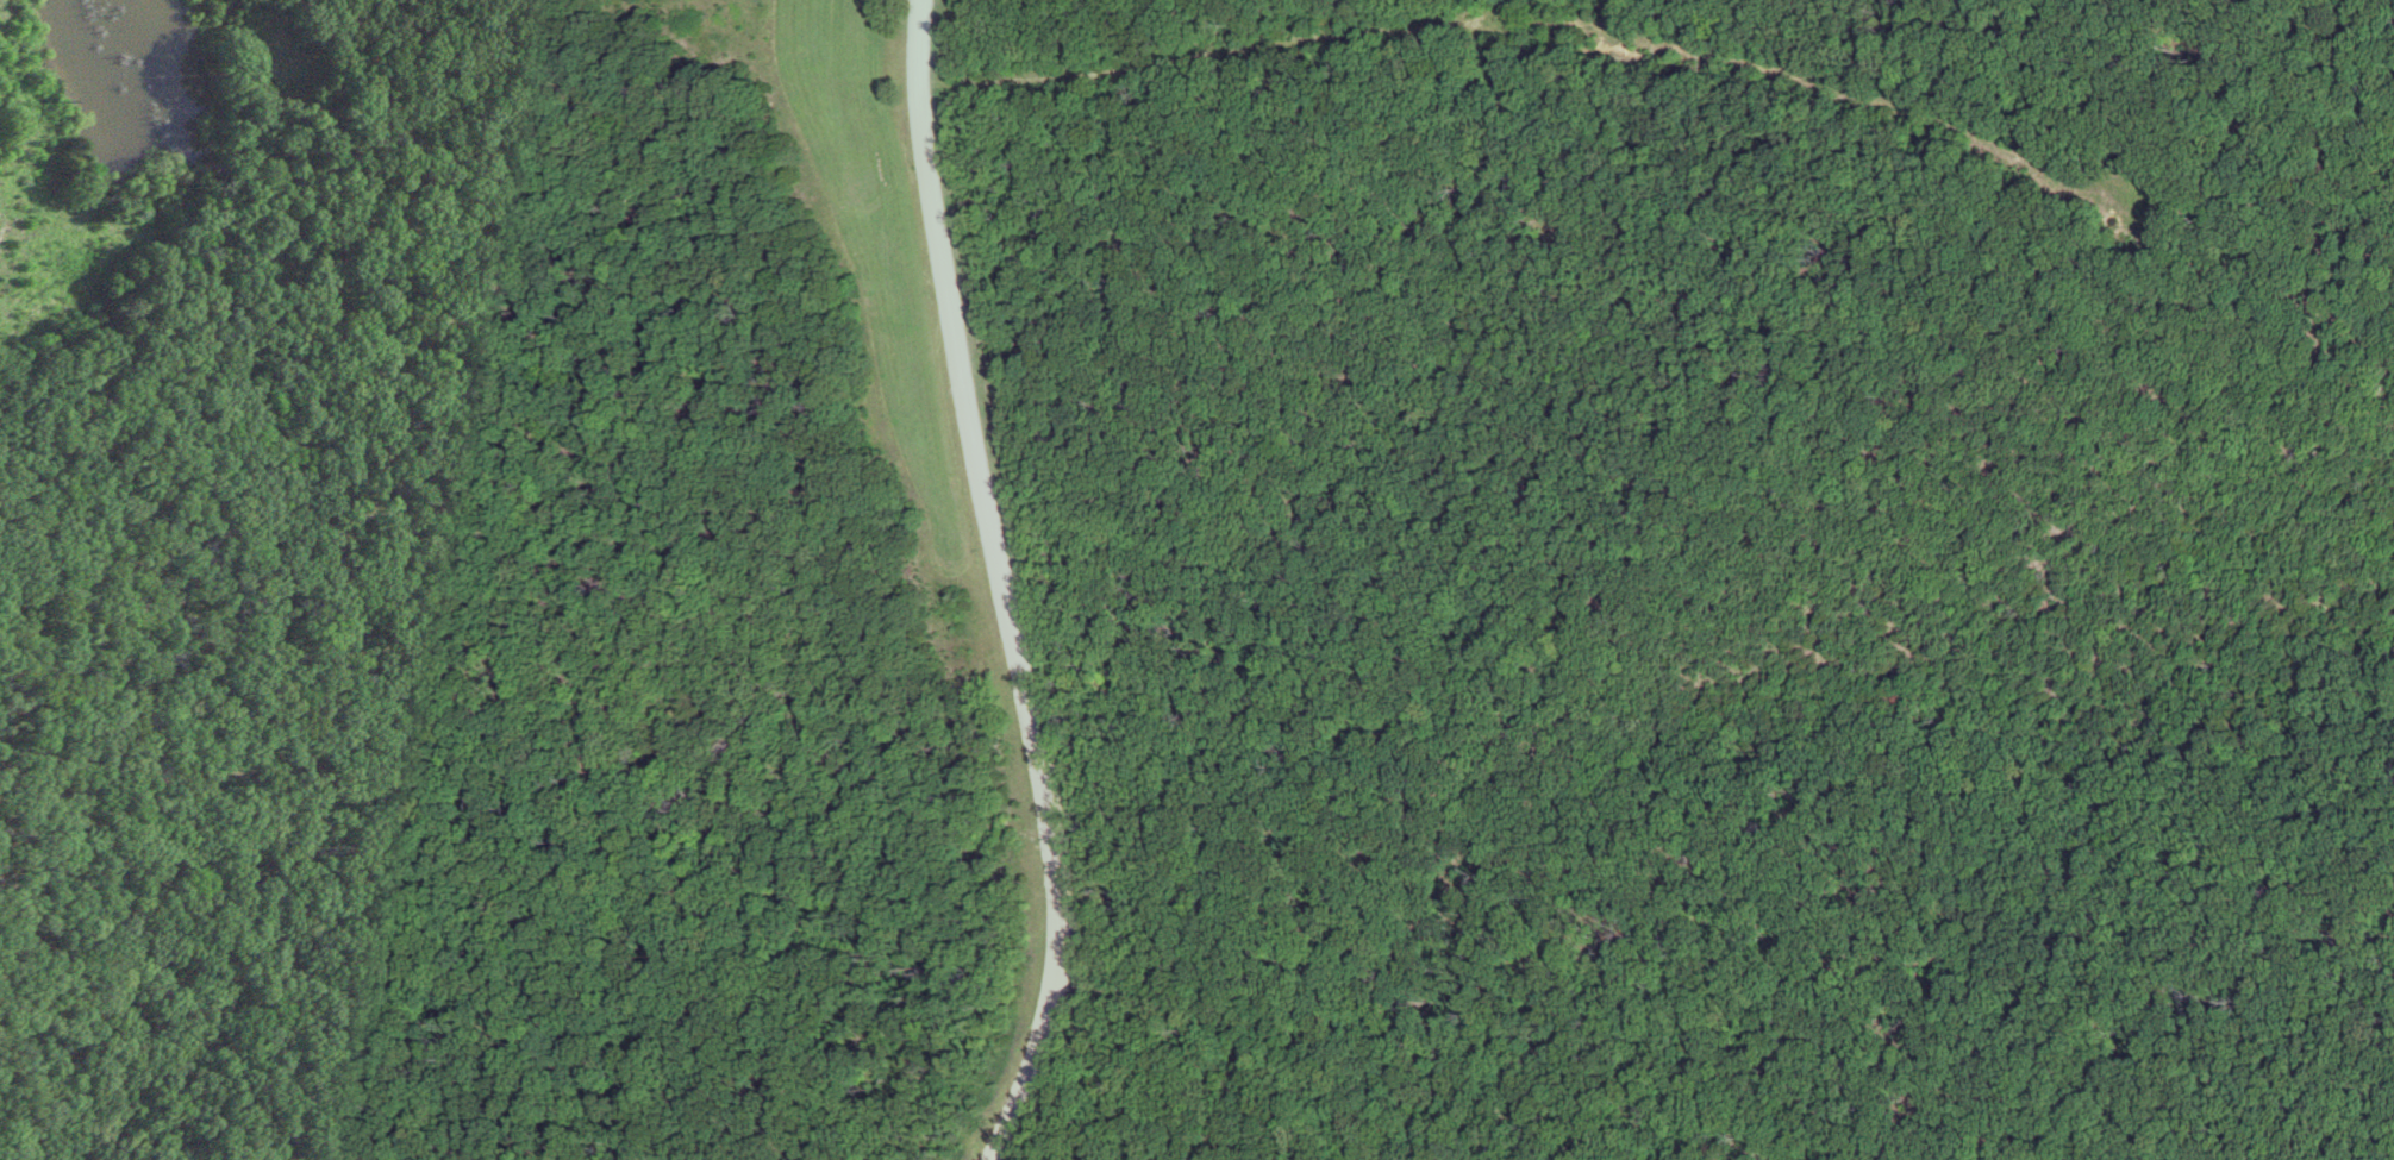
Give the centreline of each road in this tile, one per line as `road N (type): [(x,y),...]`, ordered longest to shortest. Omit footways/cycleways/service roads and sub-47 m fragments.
road 1 (residential): [(986,1159),(1042,1032),(1064,896),(1043,765),(969,466),(920,157),(916,0)]

